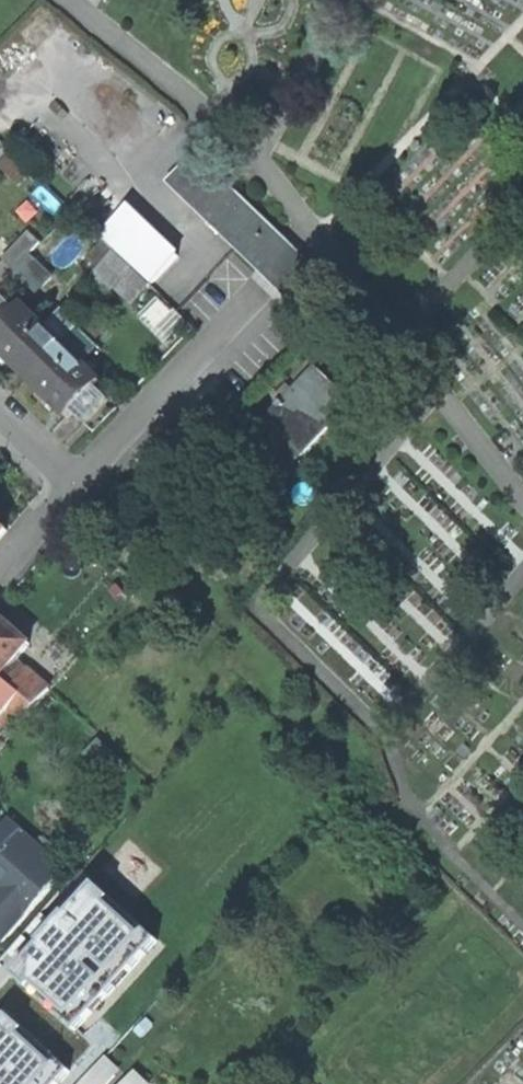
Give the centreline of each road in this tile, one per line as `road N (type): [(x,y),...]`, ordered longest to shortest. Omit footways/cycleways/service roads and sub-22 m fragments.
road 1 (residential): [(263,291),(87,485)]
road 2 (residential): [(87,485),(0,573)]
road 3 (residential): [(0,399),(87,485)]

